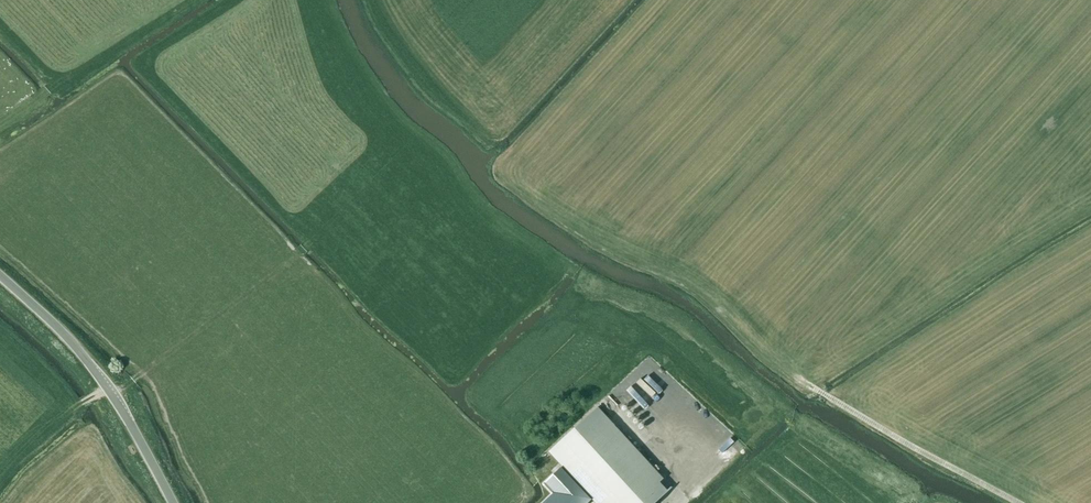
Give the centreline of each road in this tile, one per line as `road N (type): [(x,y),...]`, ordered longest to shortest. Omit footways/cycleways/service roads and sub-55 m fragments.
road 1 (tertiary): [(173,502),(115,396),(0,278)]
road 2 (track): [(1018,502),(812,388)]

